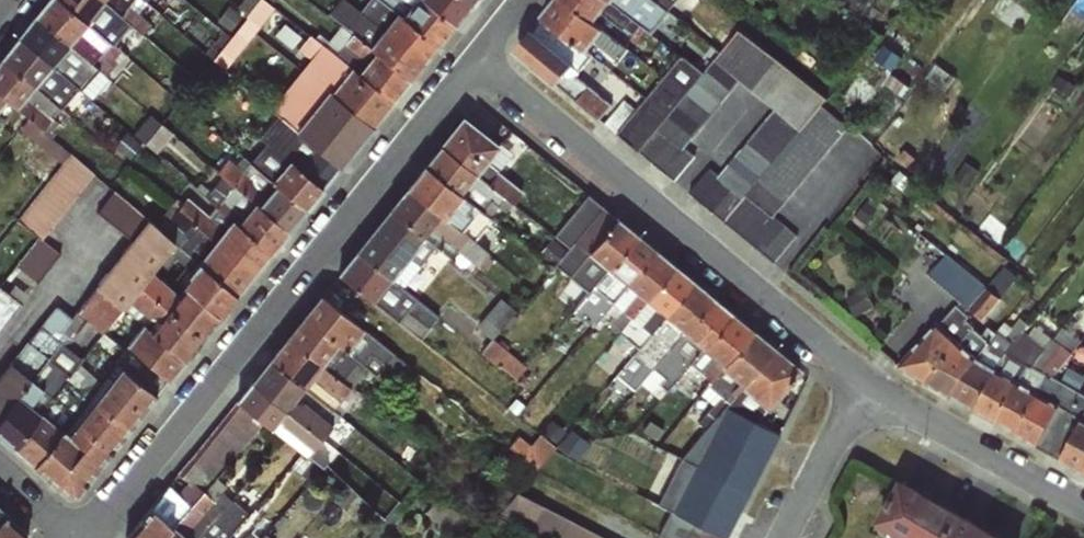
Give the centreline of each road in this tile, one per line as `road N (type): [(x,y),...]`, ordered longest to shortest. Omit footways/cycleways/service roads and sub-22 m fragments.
road 1 (residential): [(469,53),(76,537)]
road 2 (residential): [(870,389),(469,53)]
road 3 (residential): [(1083,508),(870,389)]
road 4 (residential): [(791,537),(870,389)]

